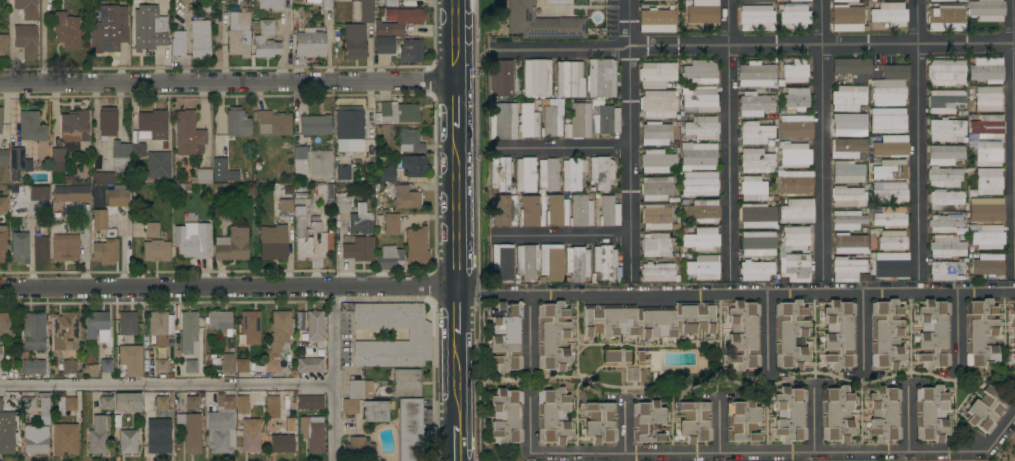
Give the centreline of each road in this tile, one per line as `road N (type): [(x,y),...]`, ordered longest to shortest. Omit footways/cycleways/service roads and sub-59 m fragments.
road 1 (residential): [(0,287),(458,289)]
road 2 (residential): [(0,85),(457,83)]
road 3 (tertiary): [(457,152),(458,289)]

